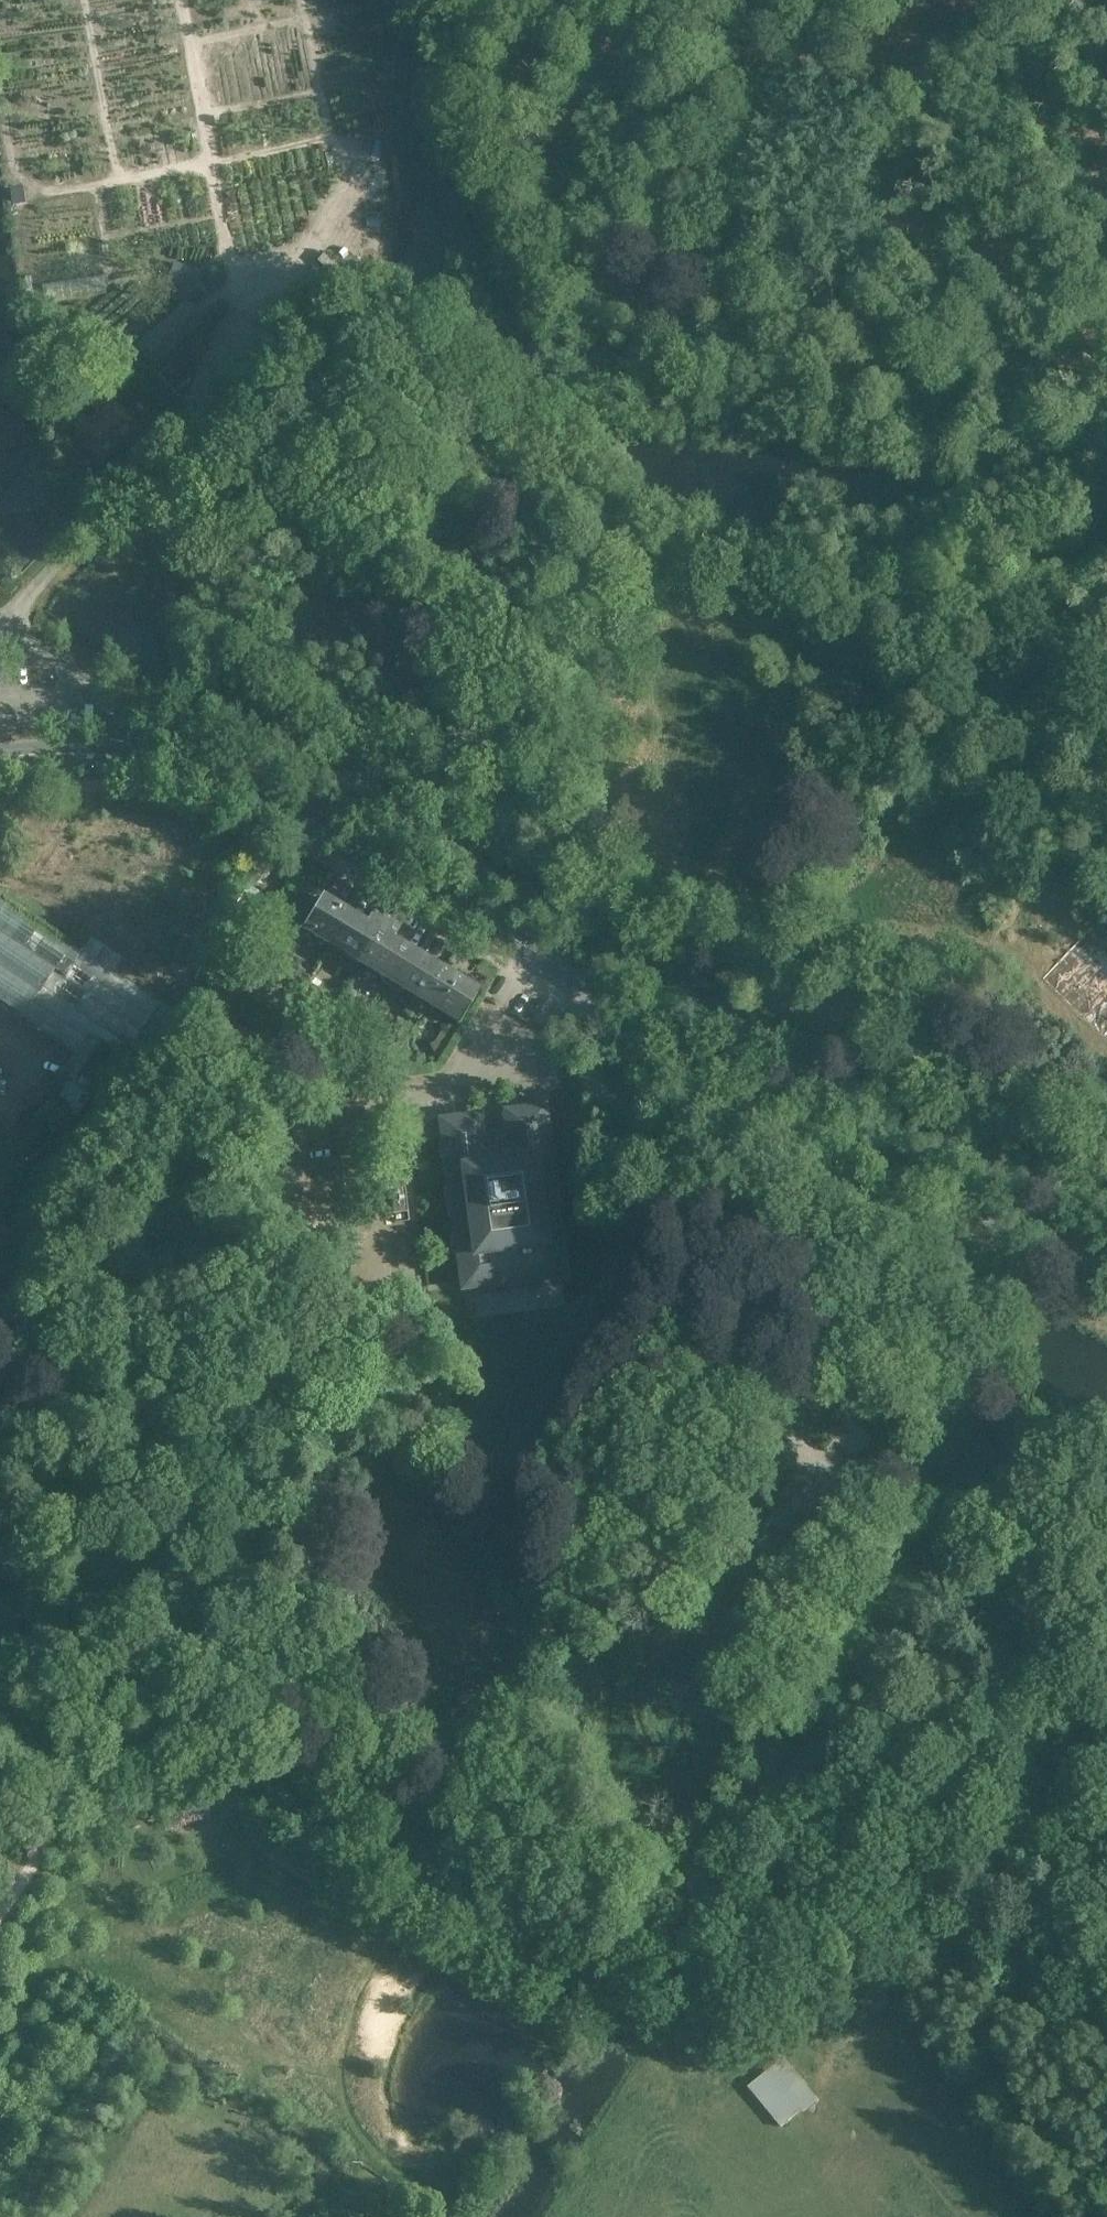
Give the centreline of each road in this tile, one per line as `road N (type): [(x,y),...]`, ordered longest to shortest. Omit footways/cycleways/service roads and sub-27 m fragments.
road 1 (tertiary): [(1106,1248),(972,1210),(554,974),(267,800),(126,758),(0,757)]
road 2 (track): [(813,1438),(891,1436),(943,1393),(942,1336),(885,1257),(595,1089),(503,987)]
road 3 (track): [(0,1421),(22,1436),(57,1531),(100,1555),(111,1598),(43,1851),(0,1913)]
road 4 (track): [(254,500),(206,512),(140,471)]

